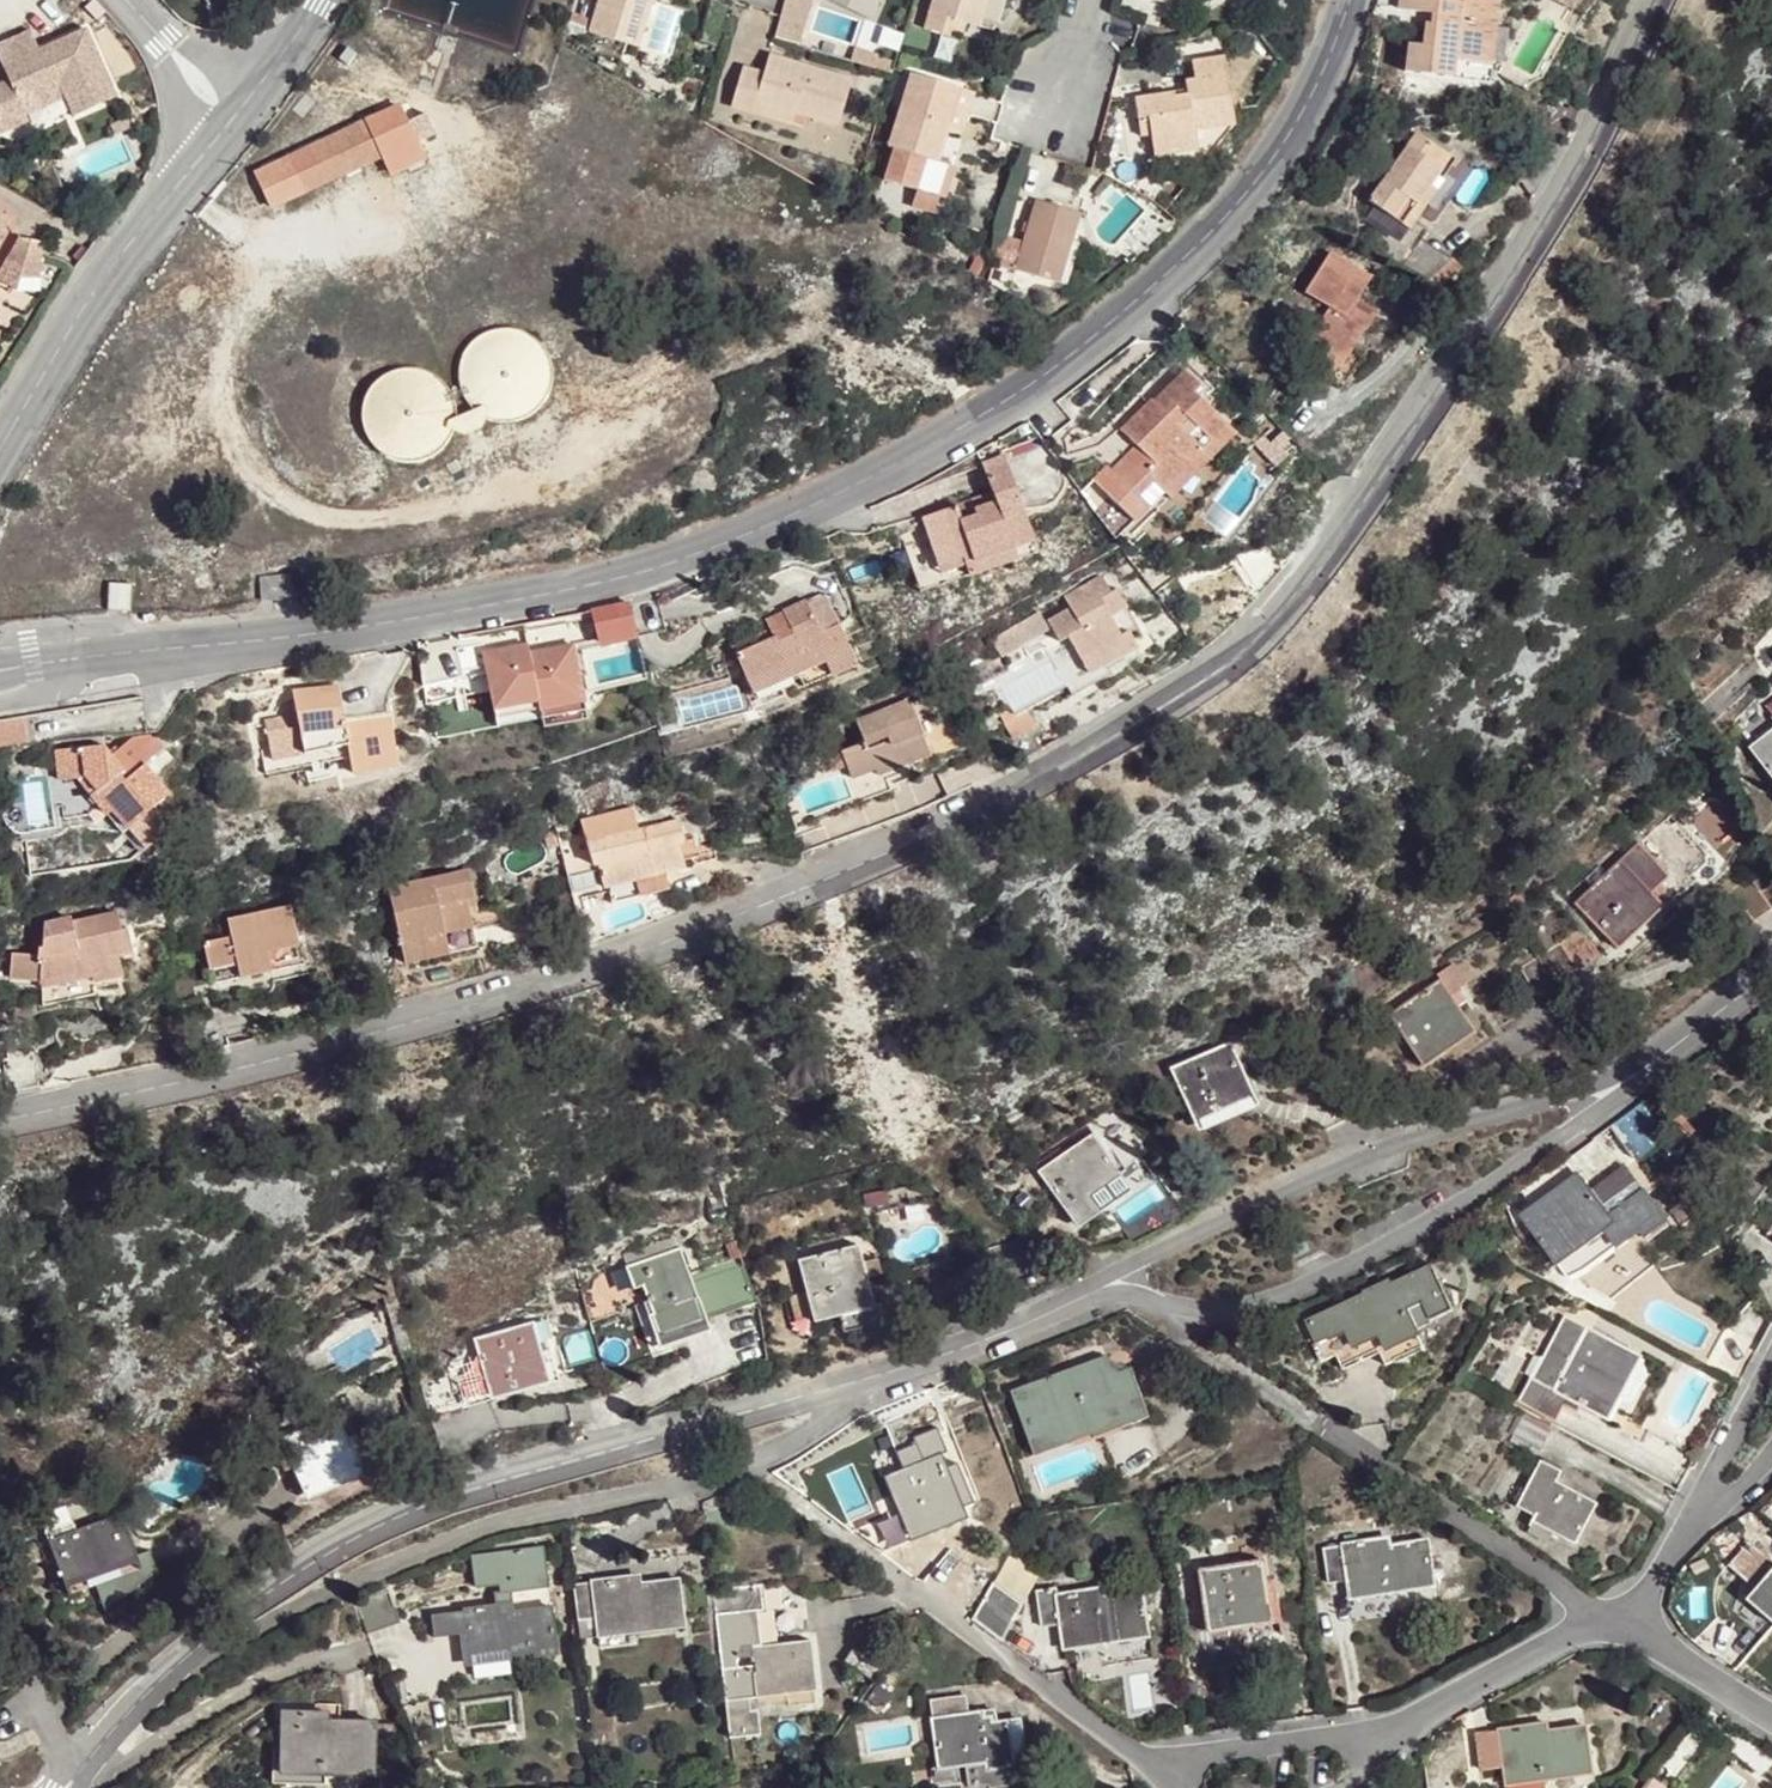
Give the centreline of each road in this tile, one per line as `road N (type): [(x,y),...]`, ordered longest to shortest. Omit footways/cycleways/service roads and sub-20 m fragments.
road 1 (residential): [(1659,0),(1615,104),(1379,482),(1295,600),(1236,656),(908,842),(674,931),(391,1025),(0,1125)]
road 2 (residential): [(0,665),(490,608),(746,541),(1060,367),(1150,295),(1237,209),(1313,99),(1352,0)]
road 3 (residential): [(68,1787),(103,1740),(179,1665),(274,1587),(400,1515),(898,1368),(1081,1296)]
road 4 (residential): [(1081,1296),(1120,1293),(1206,1311),(1303,1284),(1489,1184),(1651,1057)]
road 5 (residential): [(1651,1057),(1418,1130),(1308,1175),(1081,1296)]
road 6 (residential): [(0,436),(125,248),(235,119)]
road 7 (residential): [(1168,1759),(1134,1747),(930,1597)]
road 8 (residential): [(1616,1615),(1396,1733),(1366,1738)]
road 9 (residential): [(1616,1615),(1389,1467)]
road 10 (residential): [(1366,1738),(1168,1759)]
road 11 (residential): [(1771,1349),(1691,1531)]
road 12 (residential): [(1771,1712),(1616,1615)]
road 13 (residential): [(235,119),(131,0)]
road 14 (residential): [(1651,1057),(1771,966)]
road 15 (residential): [(235,119),(324,0)]

